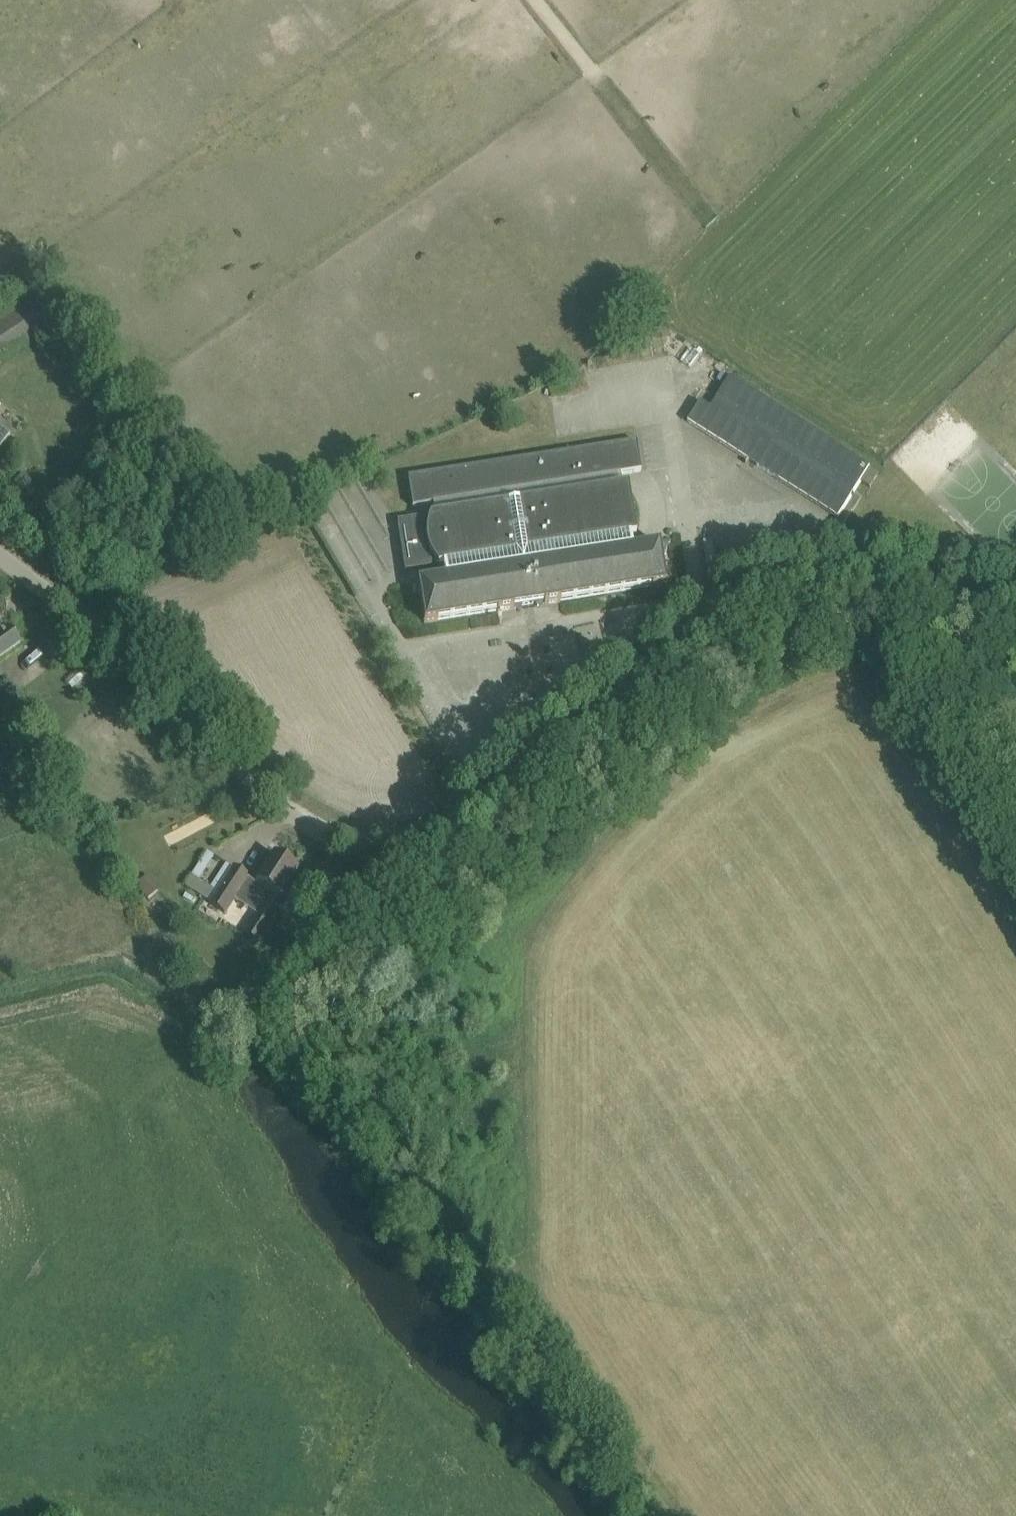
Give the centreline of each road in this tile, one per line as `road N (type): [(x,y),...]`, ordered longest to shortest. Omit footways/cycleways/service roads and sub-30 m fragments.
road 1 (unclassified): [(128,666),(299,820),(341,838),(396,846),(444,838),(479,819),(720,617),(750,602),(811,585),(883,584),(1015,613)]
road 2 (track): [(341,838),(321,914),(312,1021)]
road 3 (unclassified): [(128,666),(0,557)]

